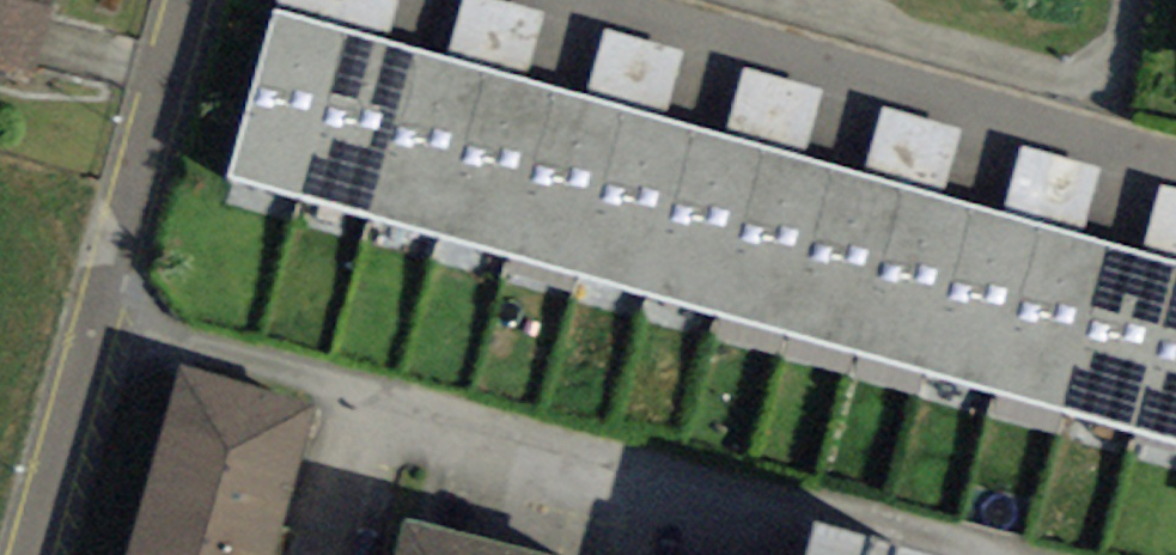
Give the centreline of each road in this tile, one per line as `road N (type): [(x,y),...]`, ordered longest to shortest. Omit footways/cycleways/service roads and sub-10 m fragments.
road 1 (residential): [(182,0),(23,554)]

